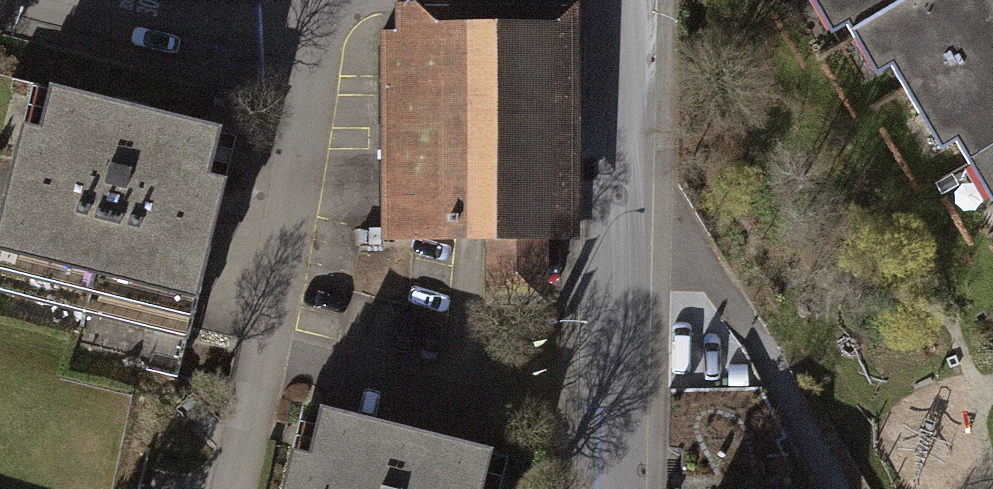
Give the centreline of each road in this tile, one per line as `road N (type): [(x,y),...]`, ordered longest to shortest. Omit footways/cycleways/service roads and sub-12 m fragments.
road 1 (residential): [(237,488),(266,386),(326,5)]
road 2 (secondary): [(611,488),(622,0)]
road 3 (residential): [(326,5),(246,30),(82,0)]

